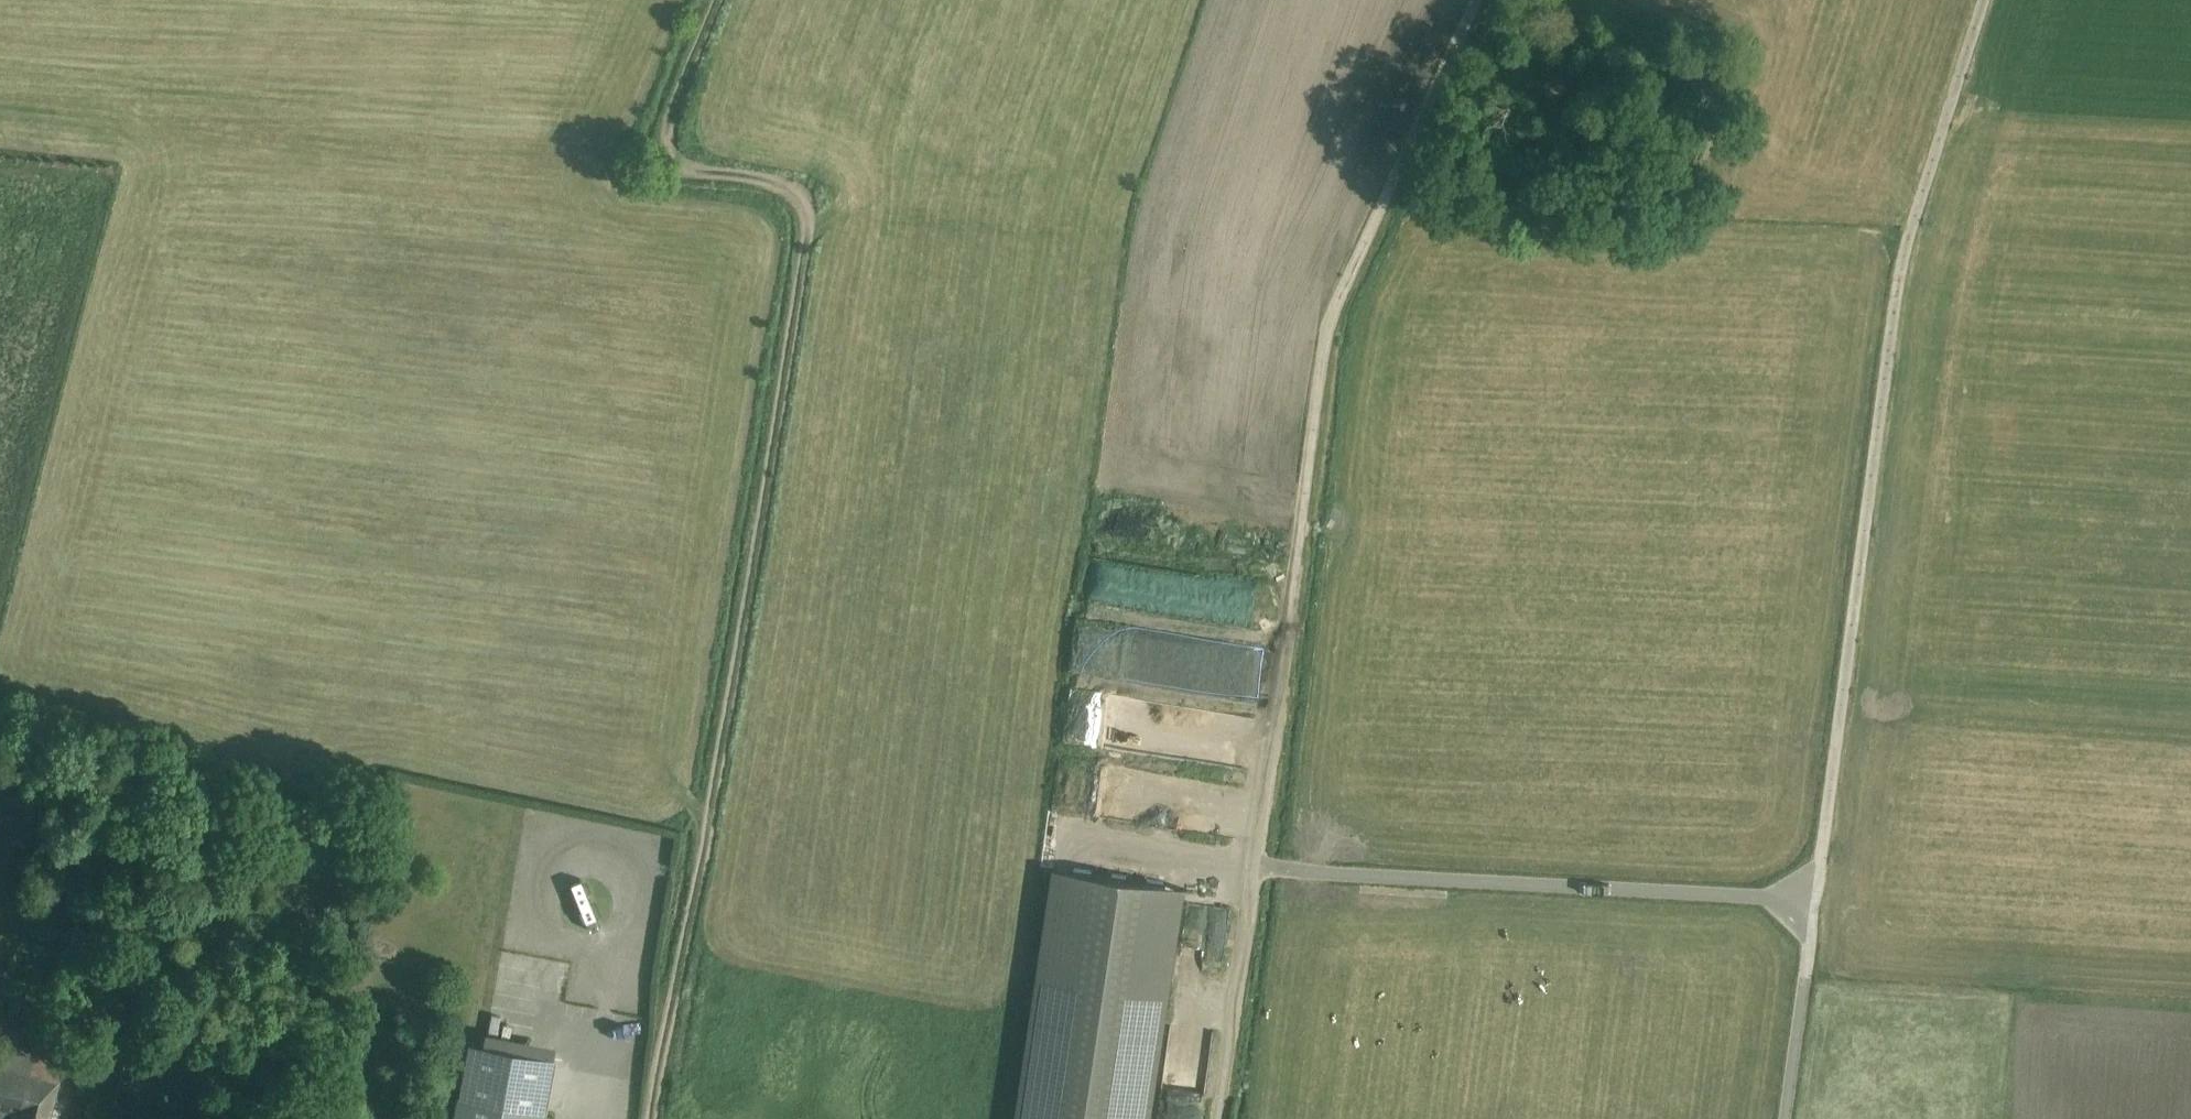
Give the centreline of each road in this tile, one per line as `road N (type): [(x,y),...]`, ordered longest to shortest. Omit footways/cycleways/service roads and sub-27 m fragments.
road 1 (track): [(654,1118),(810,215),(796,188),(685,167),(674,156),(670,140),(724,0)]
road 2 (track): [(1217,1118),(1326,339),(1476,0)]

